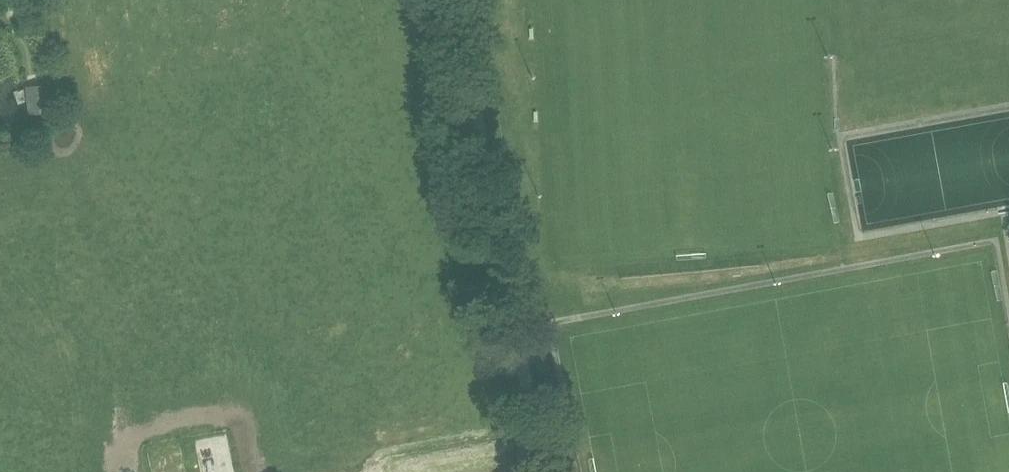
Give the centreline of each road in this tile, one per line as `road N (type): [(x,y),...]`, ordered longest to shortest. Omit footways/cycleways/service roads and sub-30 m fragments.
road 1 (track): [(455,0),(529,411)]

